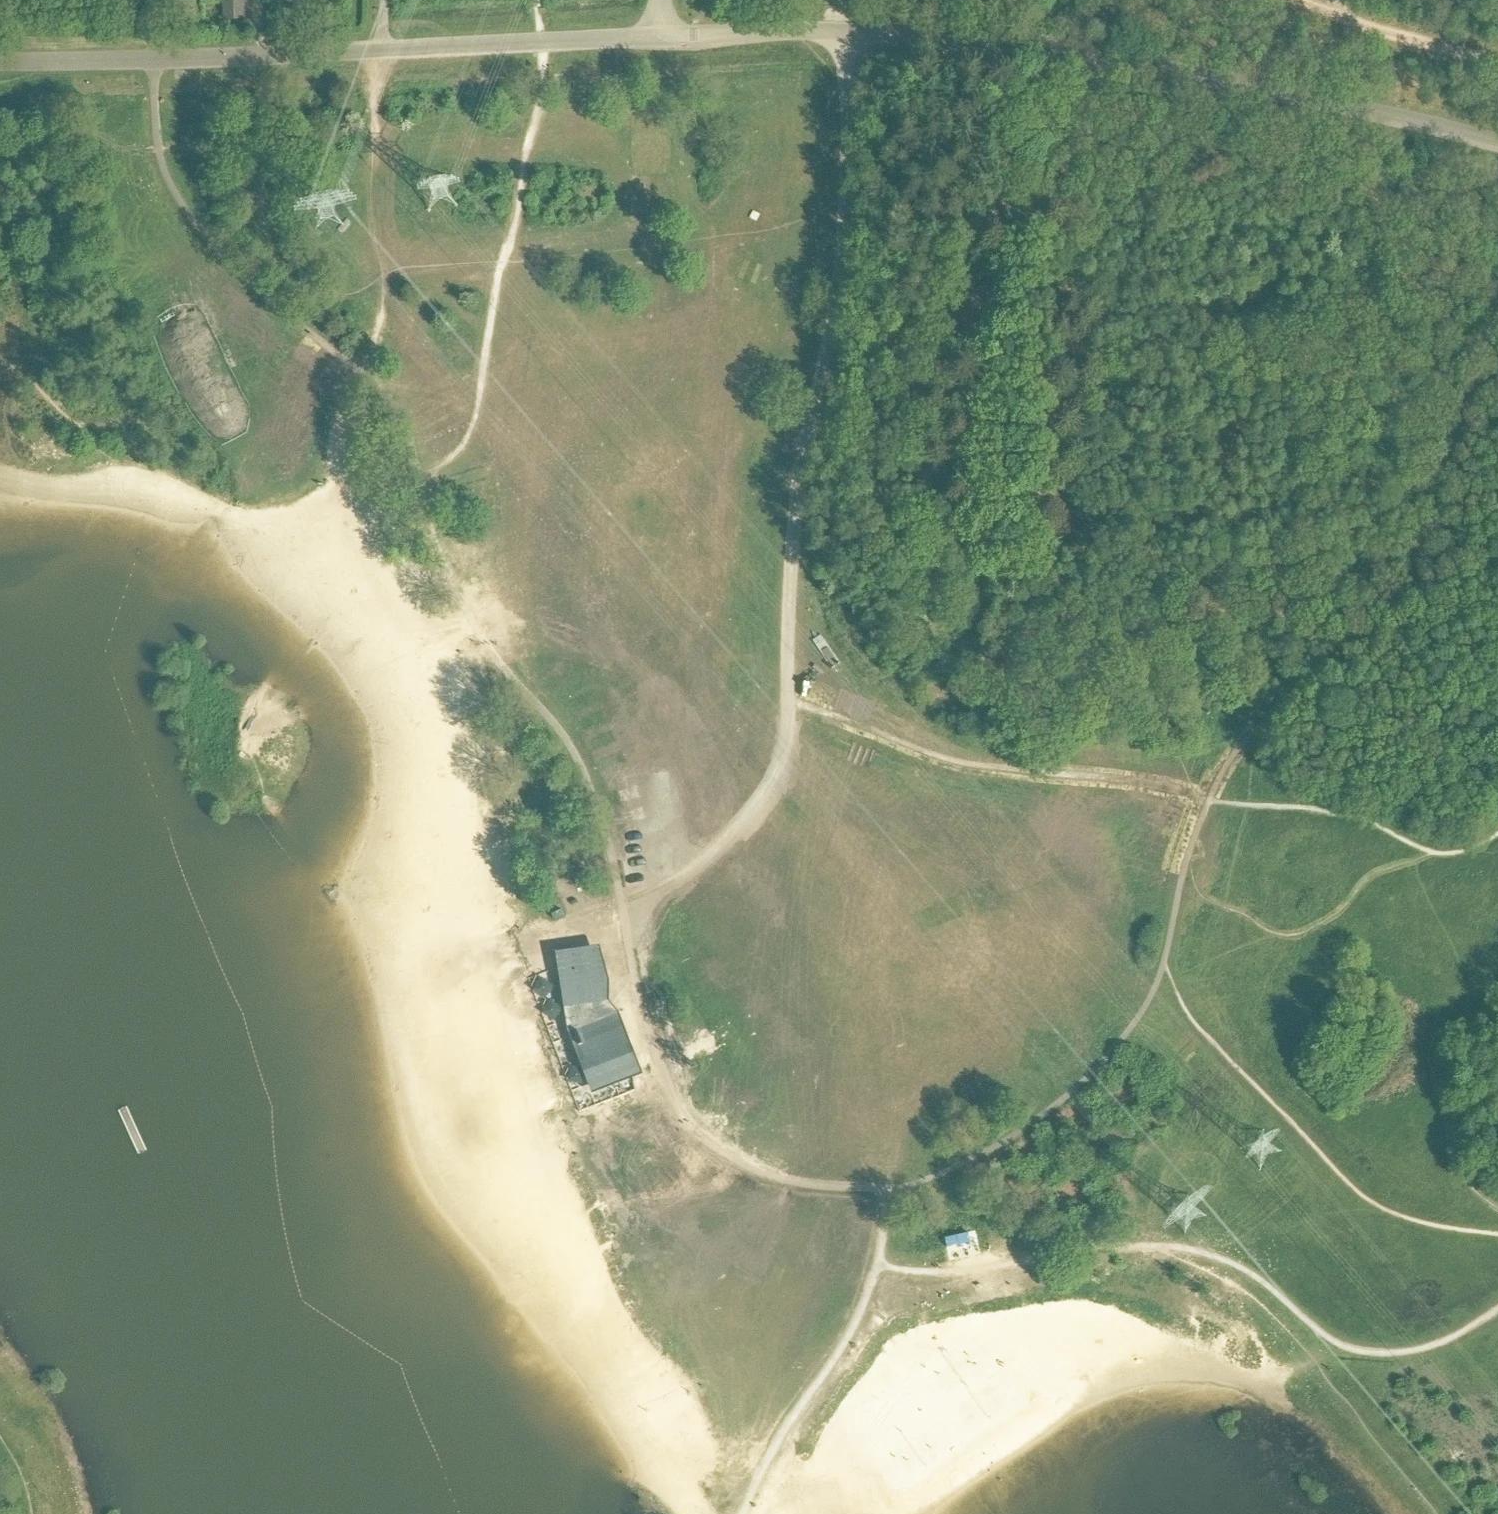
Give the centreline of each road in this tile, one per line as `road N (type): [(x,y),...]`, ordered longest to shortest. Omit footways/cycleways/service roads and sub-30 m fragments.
road 1 (unclassified): [(658,37),(799,29),(956,41),(1198,76),(1497,143)]
road 2 (unclassified): [(0,64),(658,37)]
road 3 (track): [(1297,0),(1497,62)]

